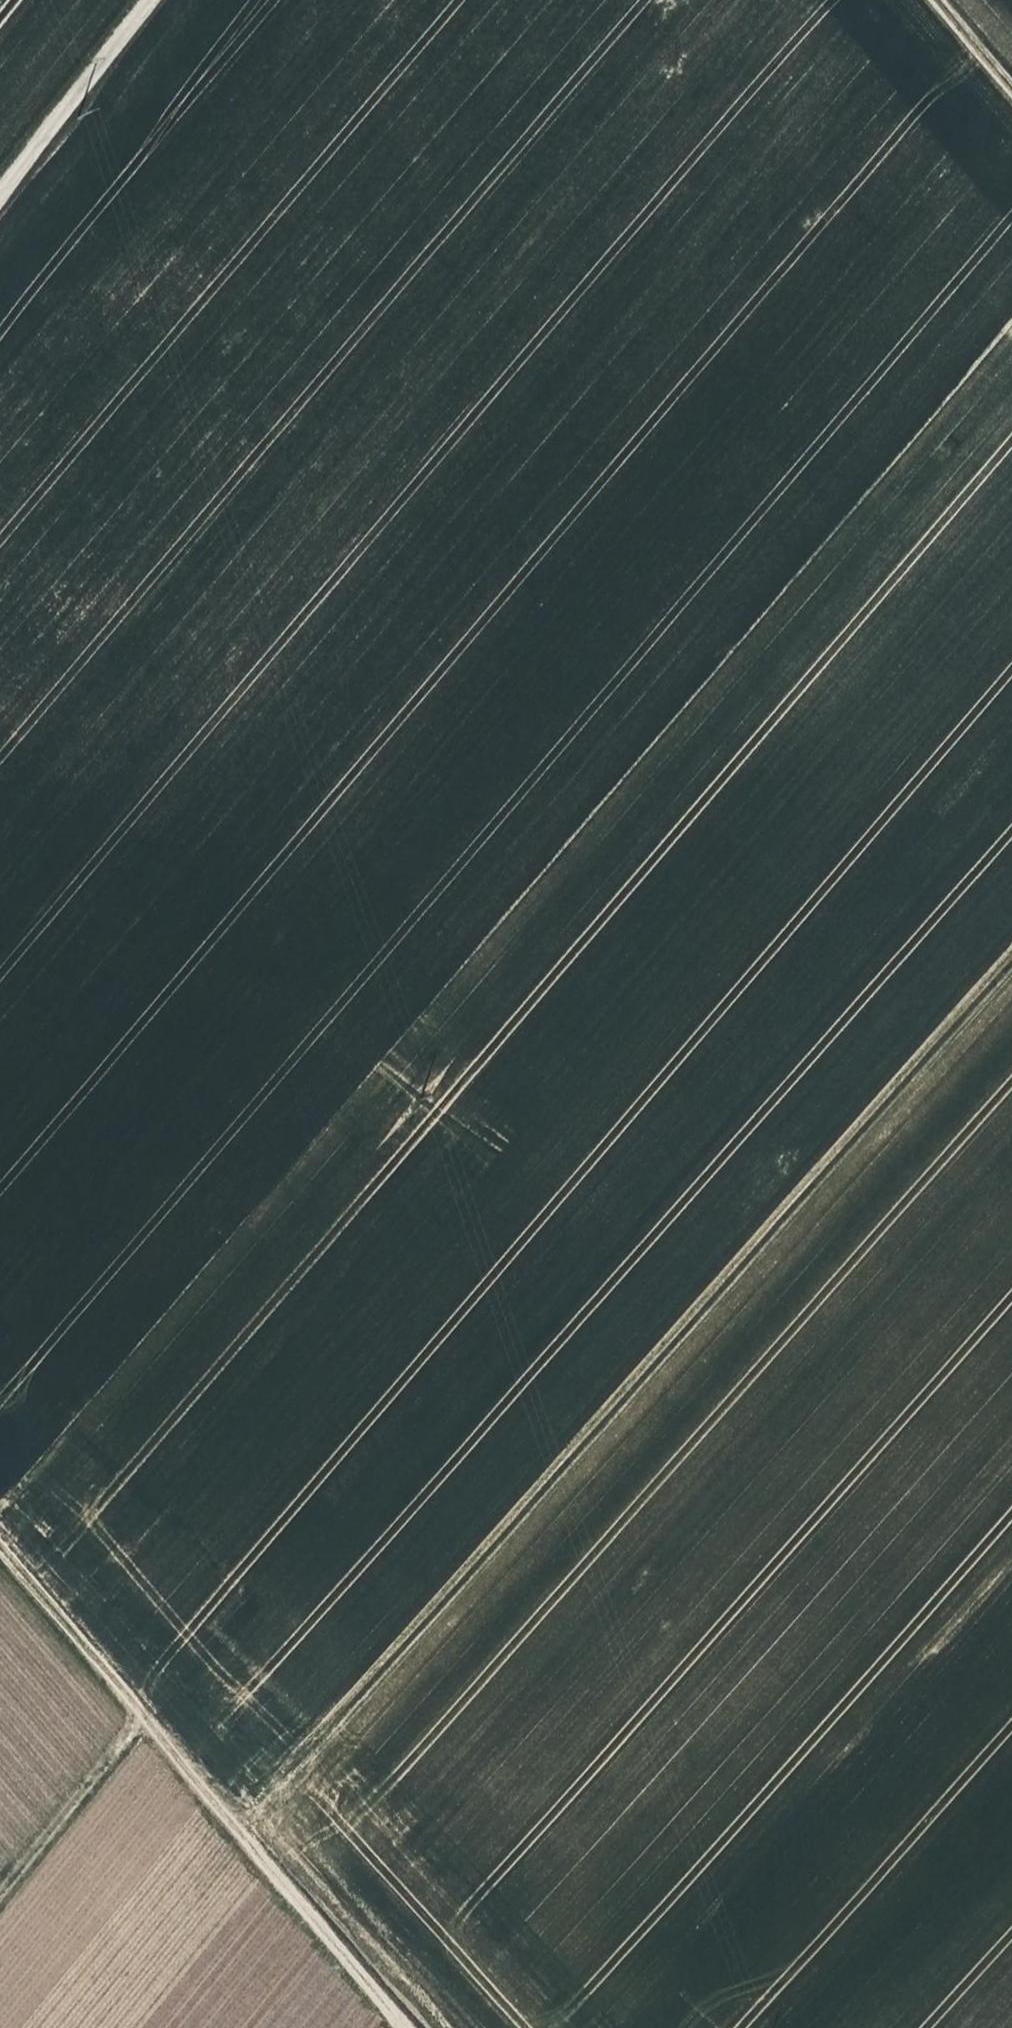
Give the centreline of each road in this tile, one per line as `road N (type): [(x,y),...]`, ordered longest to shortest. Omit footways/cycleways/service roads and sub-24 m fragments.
road 1 (track): [(0,1544),(242,1833),(1011,977)]
road 2 (track): [(402,2027),(242,1833)]
road 3 (unclassified): [(0,166),(130,0)]

